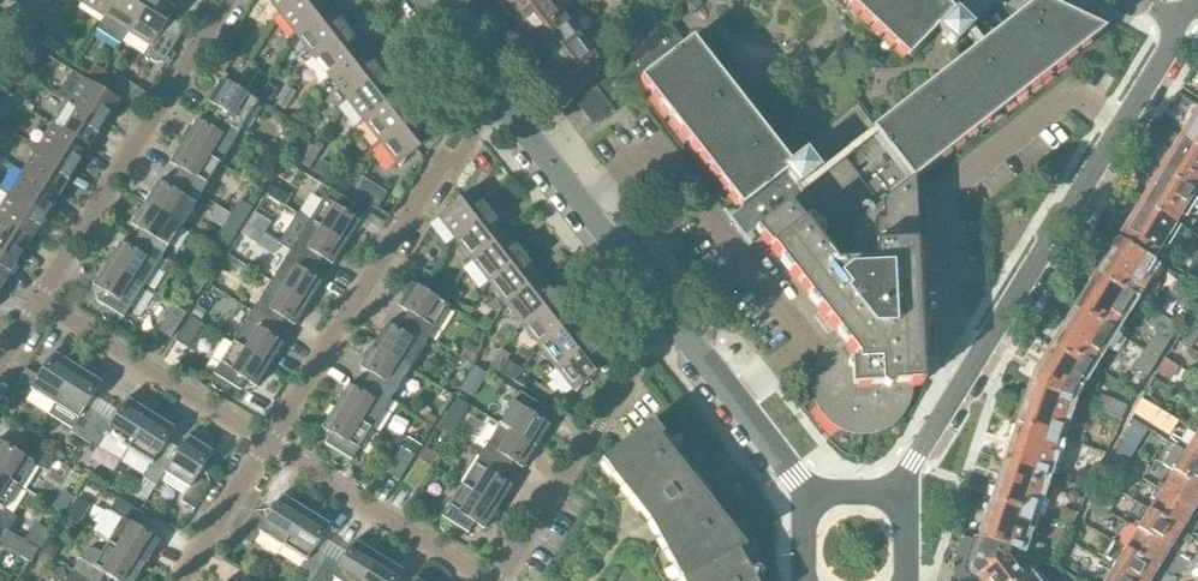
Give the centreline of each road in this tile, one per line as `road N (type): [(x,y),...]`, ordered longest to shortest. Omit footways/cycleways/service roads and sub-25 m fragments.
road 1 (residential): [(898,490),(1183,23)]
road 2 (residential): [(266,444),(443,166),(464,152),(499,102)]
road 3 (residential): [(36,304),(229,0)]
road 4 (residential): [(500,580),(668,311)]
road 5 (residential): [(266,444),(36,304)]
road 6 (residential): [(668,311),(499,102)]
road 7 (residential): [(490,580),(266,444)]
road 8 (residential): [(807,494),(668,311)]
road 9 (residential): [(178,580),(266,444)]
road 10 (residential): [(499,102),(419,0)]

